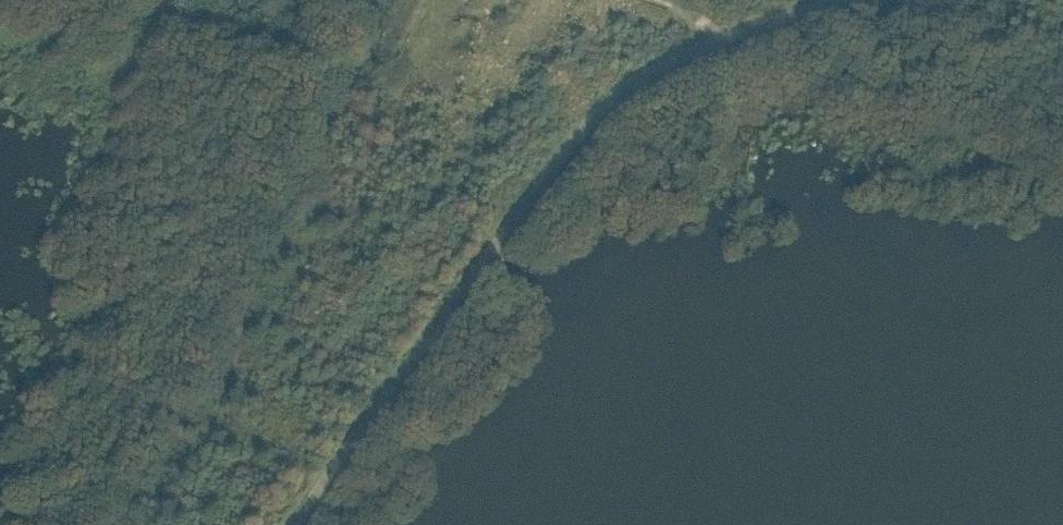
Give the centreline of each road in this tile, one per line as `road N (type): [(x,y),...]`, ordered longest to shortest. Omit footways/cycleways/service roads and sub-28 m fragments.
road 1 (track): [(298,524),(601,108),(635,81),(709,44)]
road 2 (track): [(709,44),(842,0)]

